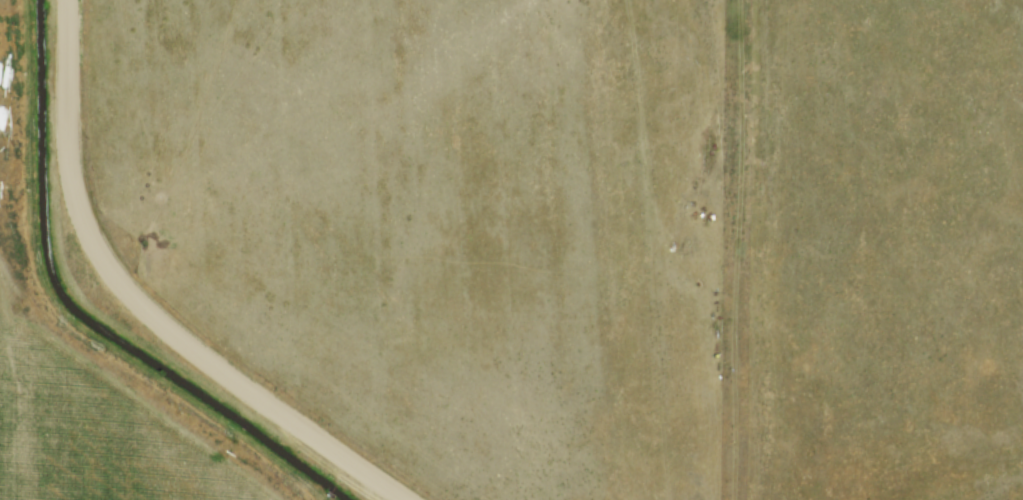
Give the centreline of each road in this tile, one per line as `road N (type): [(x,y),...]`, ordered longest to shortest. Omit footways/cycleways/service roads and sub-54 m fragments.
road 1 (residential): [(405,499),(202,355),(111,268),(75,181),(68,0)]

